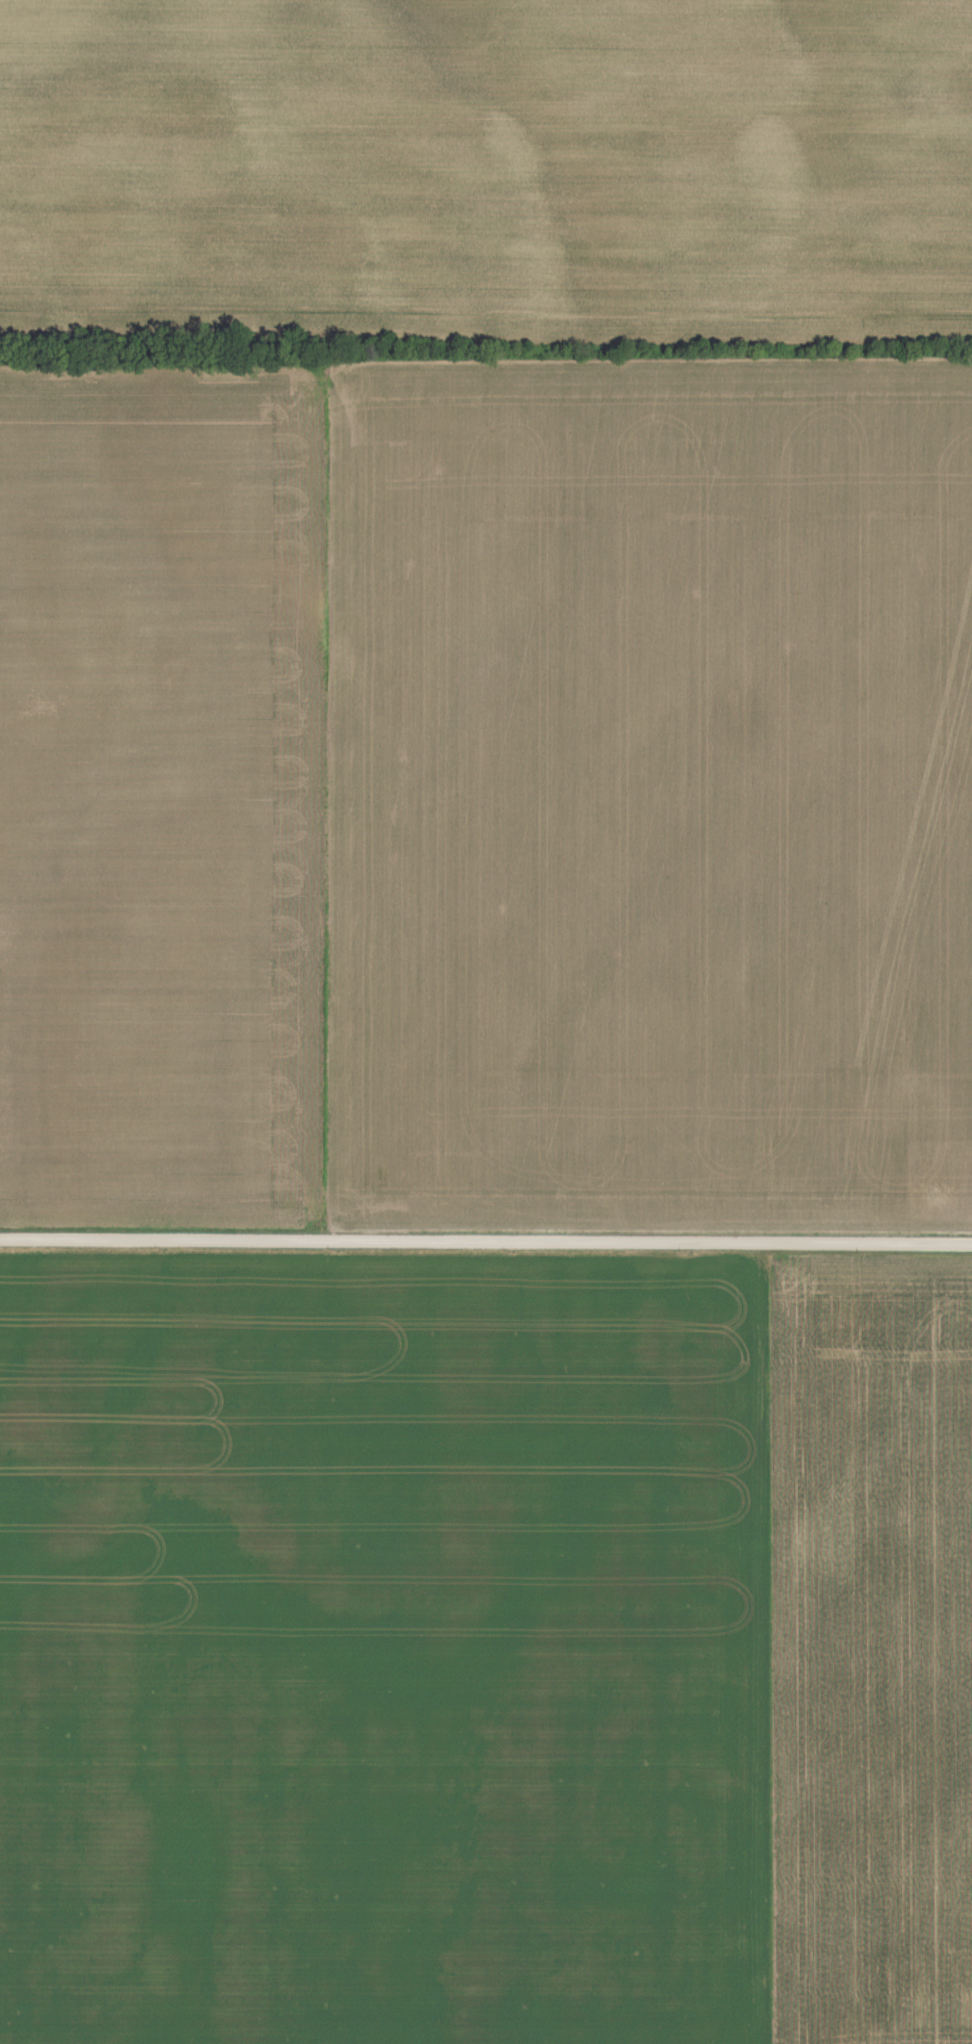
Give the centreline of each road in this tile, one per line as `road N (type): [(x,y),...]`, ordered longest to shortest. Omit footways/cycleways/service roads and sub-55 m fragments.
road 1 (residential): [(0,1238),(971,1241)]

